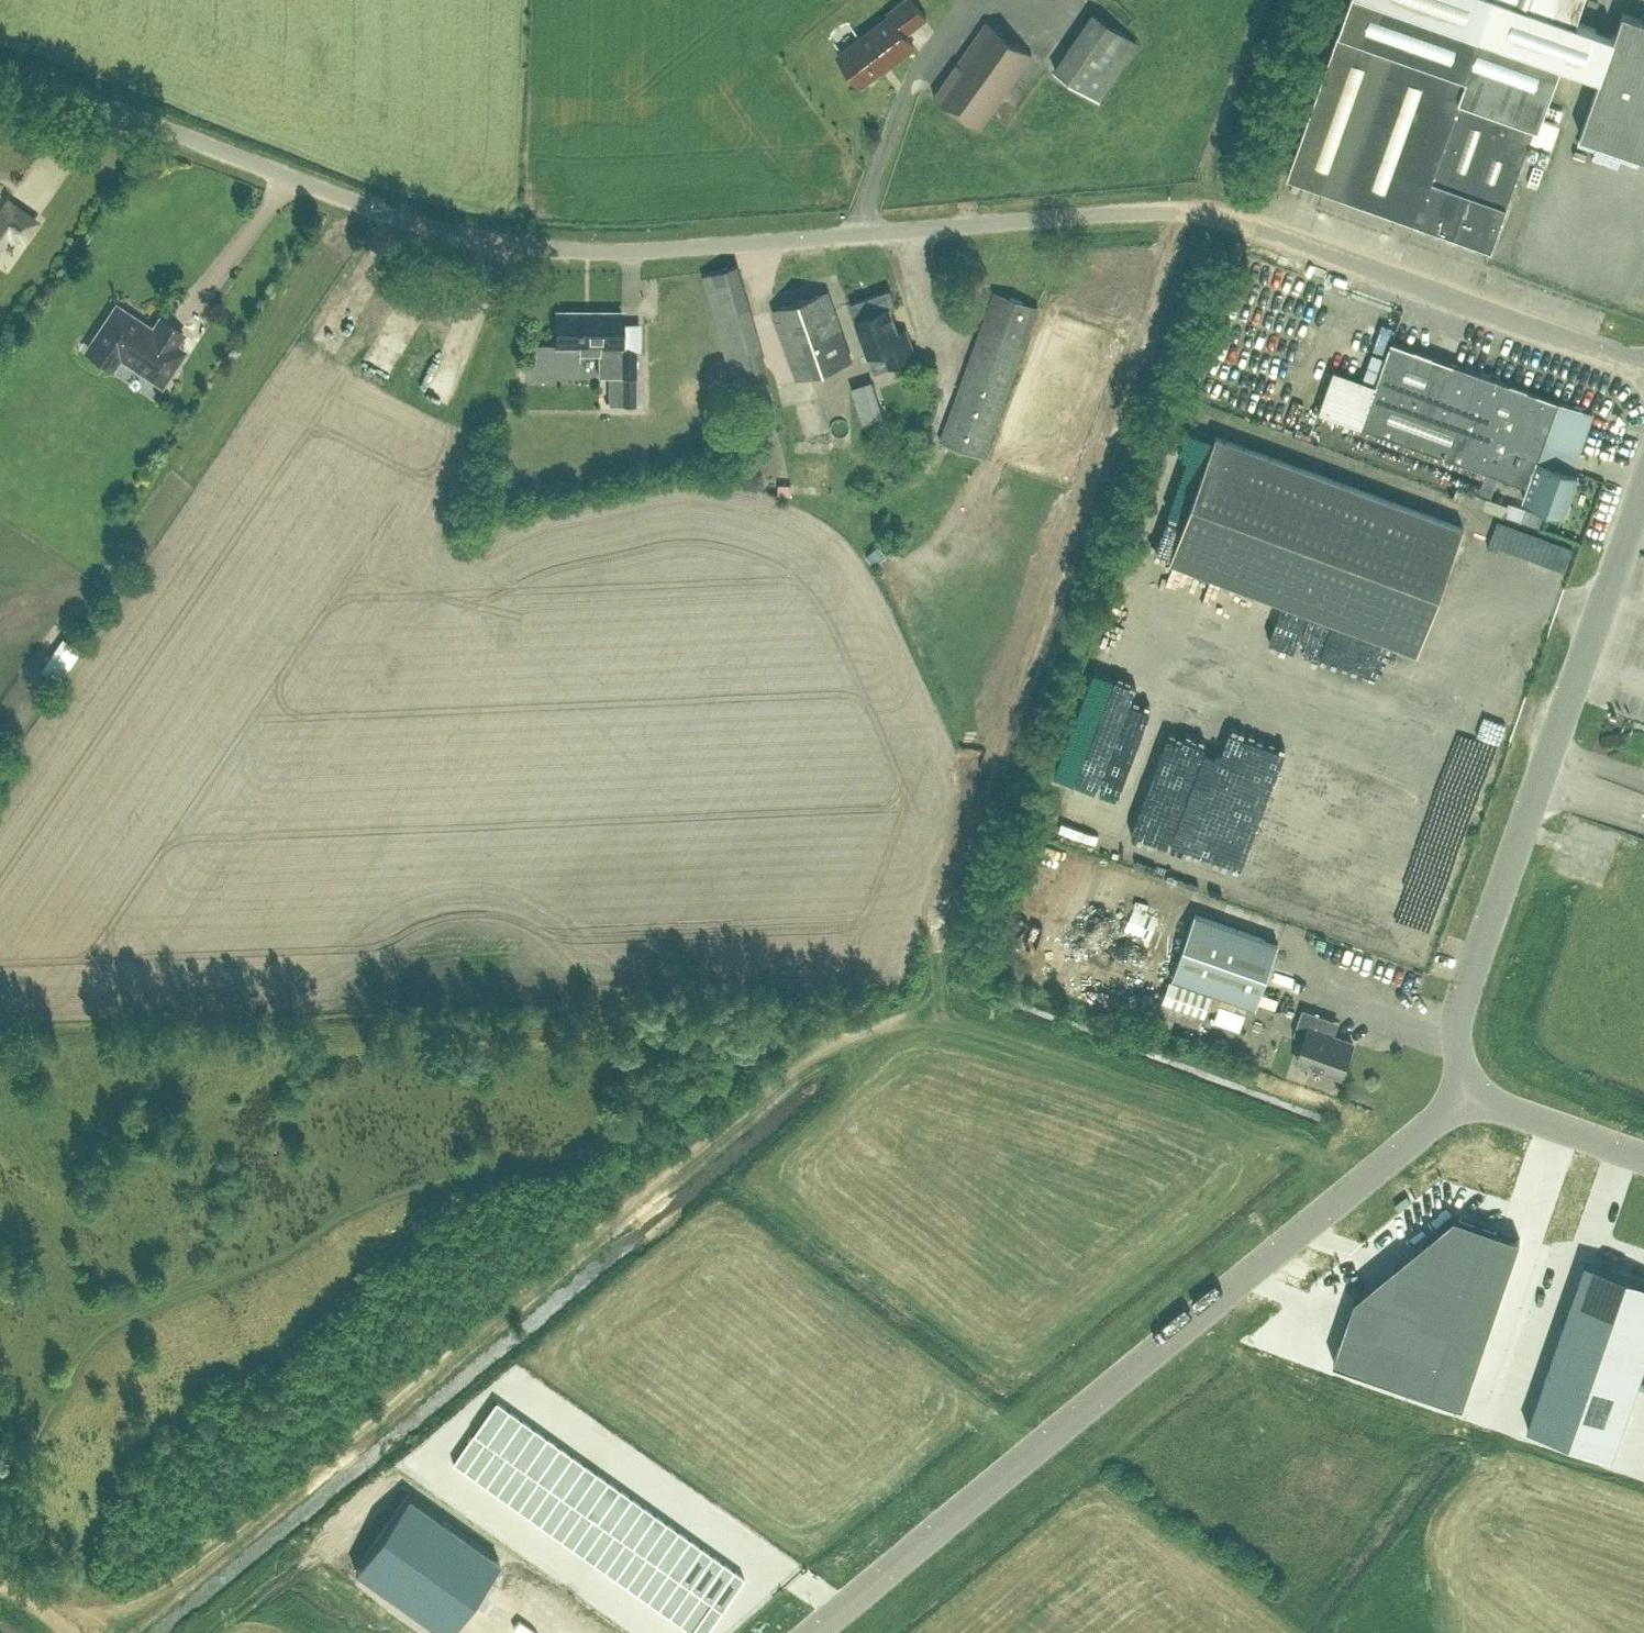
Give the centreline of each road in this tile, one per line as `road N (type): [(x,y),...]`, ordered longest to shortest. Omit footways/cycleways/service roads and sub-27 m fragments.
road 1 (unclassified): [(1643,365),(1207,210),(632,250),(510,241),(398,214),(0,69)]
road 2 (unclassified): [(1468,1092),(812,1632)]
road 3 (unclassified): [(1468,1092),(1460,1050),(1469,987),(1643,479)]
road 4 (unclassified): [(1643,1154),(1468,1092)]

